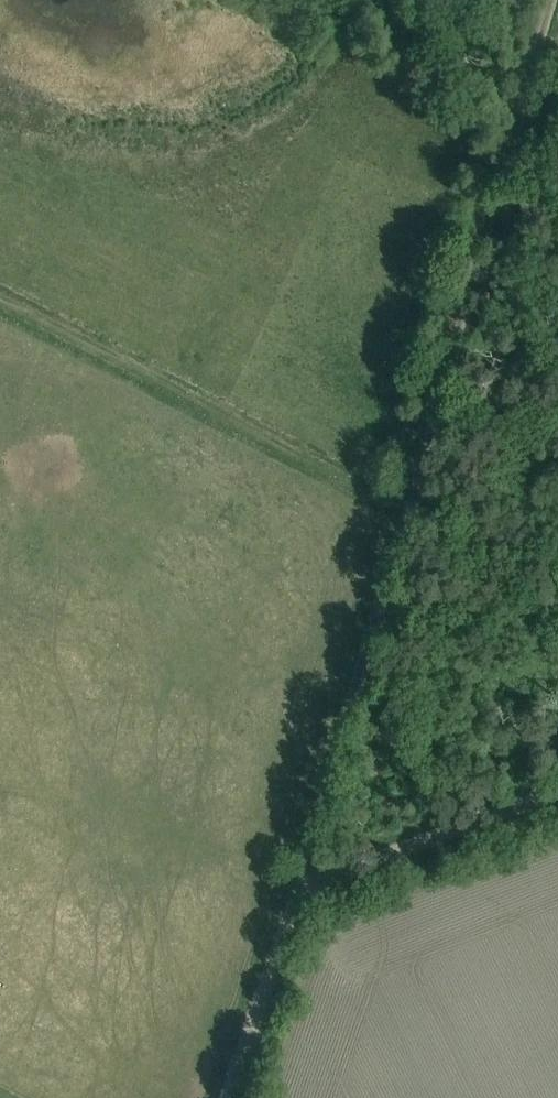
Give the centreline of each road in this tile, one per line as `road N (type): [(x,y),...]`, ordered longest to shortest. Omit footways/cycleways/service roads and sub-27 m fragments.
road 1 (track): [(228,1097),(305,880),(407,513)]
road 2 (track): [(547,0),(407,513)]
road 3 (track): [(0,300),(407,513)]
road 4 (track): [(305,880),(557,790)]

